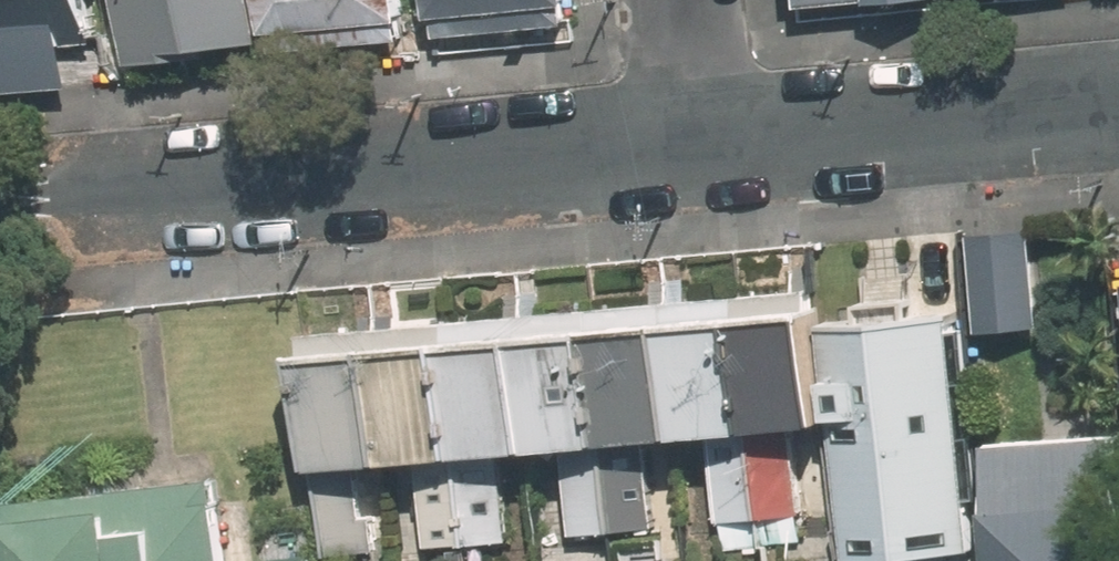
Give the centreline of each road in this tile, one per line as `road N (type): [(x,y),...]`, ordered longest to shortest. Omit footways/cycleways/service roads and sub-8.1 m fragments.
road 1 (residential): [(0,206),(682,143)]
road 2 (residential): [(682,143),(1118,106)]
road 3 (residential): [(682,143),(670,0)]

